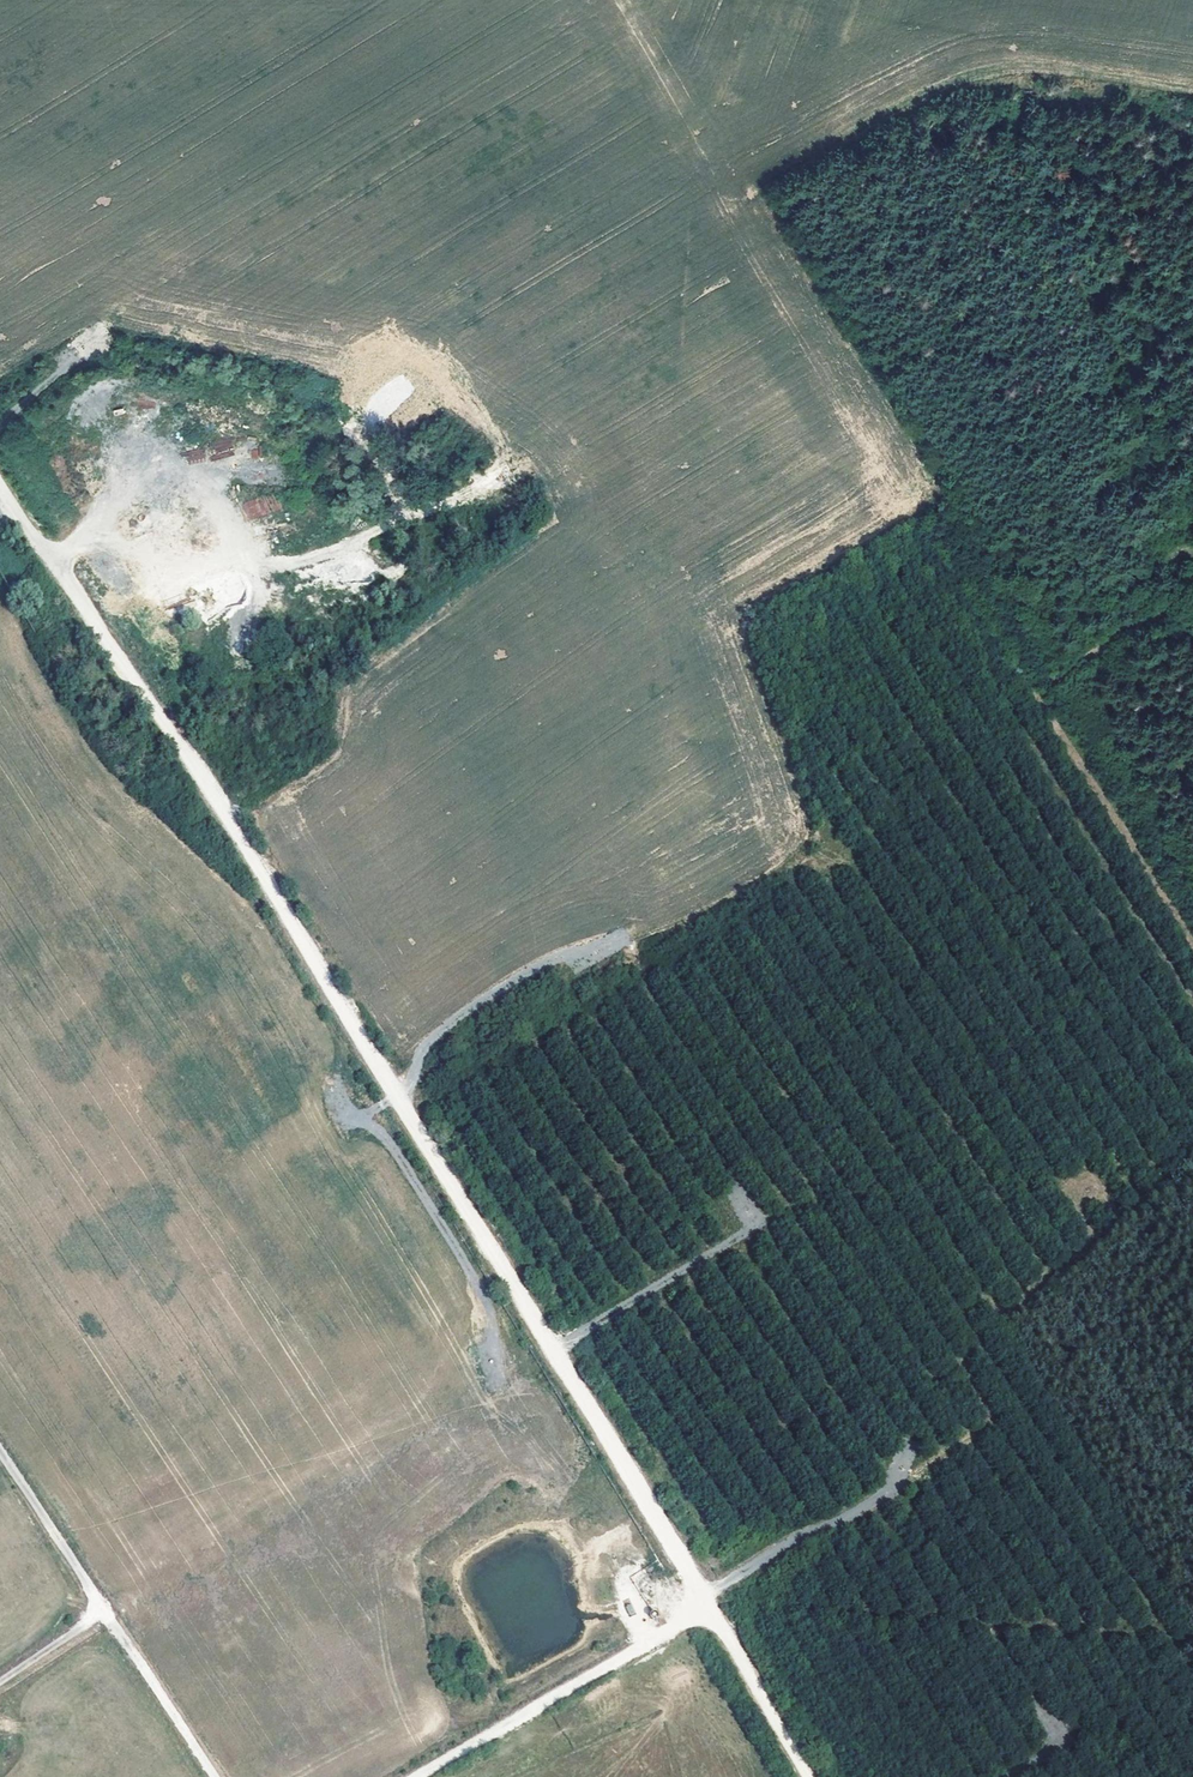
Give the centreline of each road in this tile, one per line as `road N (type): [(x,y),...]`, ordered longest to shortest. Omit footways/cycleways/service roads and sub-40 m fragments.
road 1 (track): [(0,481),(265,873),(806,1776)]
road 2 (unclassified): [(0,1451),(217,1776)]
road 3 (track): [(703,1610),(414,1776)]
road 4 (track): [(103,1608),(0,1677)]

